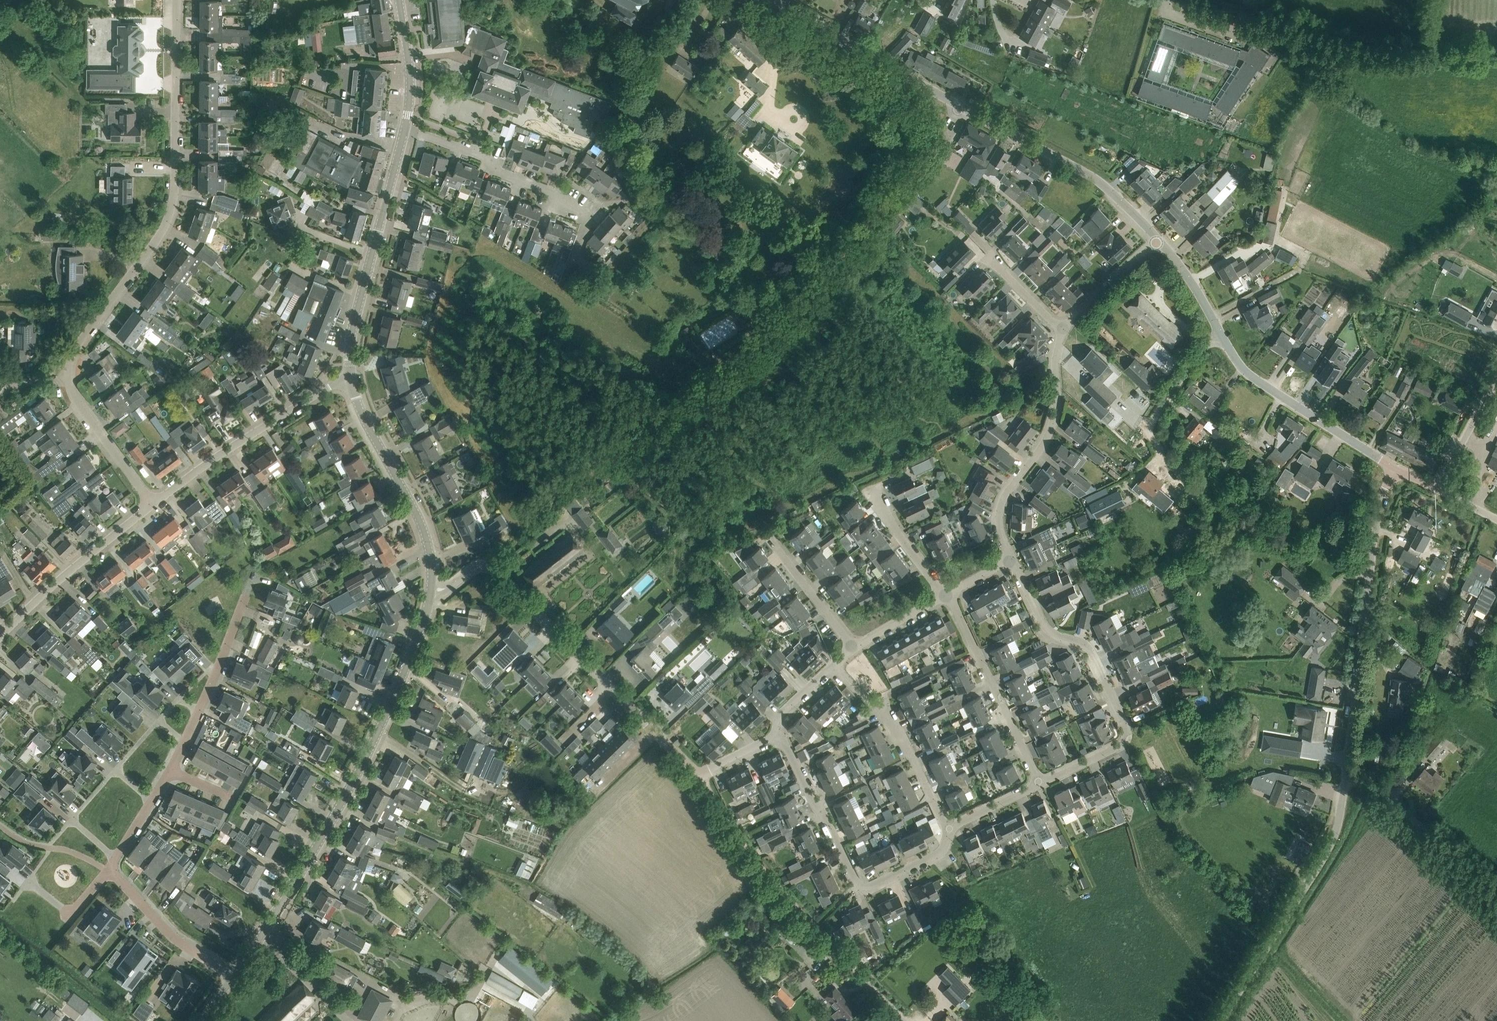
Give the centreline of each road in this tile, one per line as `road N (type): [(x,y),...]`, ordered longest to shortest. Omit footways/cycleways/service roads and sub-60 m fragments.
road 1 (residential): [(153,504),(69,381),(74,353),(172,212),(178,0)]
road 2 (tertiary): [(1158,238),(1075,164),(769,0)]
road 3 (tertiary): [(234,978),(378,733),(430,590)]
road 4 (track): [(911,1020),(774,877),(698,775)]
road 5 (residential): [(1013,561),(1040,627),(1089,649),(1128,731),(1119,750),(1038,785)]
road 6 (unclassified): [(1346,772),(1379,511),(1398,469)]
road 7 (residential): [(655,734),(494,570),(480,565),(451,591),(430,590)]
road 8 (track): [(1204,0),(1383,55),(1496,57)]
road 9 (unclassified): [(1221,1020),(1323,855),(1339,822),(1346,772)]
road 10 (residential): [(949,831),(948,848),(935,858),(858,885),(781,739)]
road 11 (tertiary): [(350,378),(355,318),(404,129)]
road 12 (residential): [(1013,561),(999,511),(1046,437),(1063,330)]
road 13 (residential): [(153,504),(350,378)]
road 14 (tertiary): [(1398,469),(1242,368),(1218,330)]
road 15 (tertiary): [(430,590),(419,519),(350,378)]
road 16 (residential): [(1038,785),(946,595)]
road 17 (residential): [(590,219),(488,159),(404,129)]
road 18 (residential): [(0,638),(153,504)]
road 19 (residential): [(949,831),(887,714),(835,666)]
road 20 (unclassified): [(1496,894),(1376,787),(1346,772)]
road 21 (residential): [(170,772),(245,598)]
road 22 (residential): [(234,978),(171,936),(109,870)]
road 23 (residential): [(854,648),(772,540)]
road 24 (residential): [(1152,440),(1147,434),(1218,330)]
road 25 (residential): [(1063,330),(1158,238)]
road 26 (tertiary): [(404,129),(409,75),(399,0)]
road 27 (residential): [(1063,330),(971,239)]
road 28 (residential): [(946,595),(870,493)]

